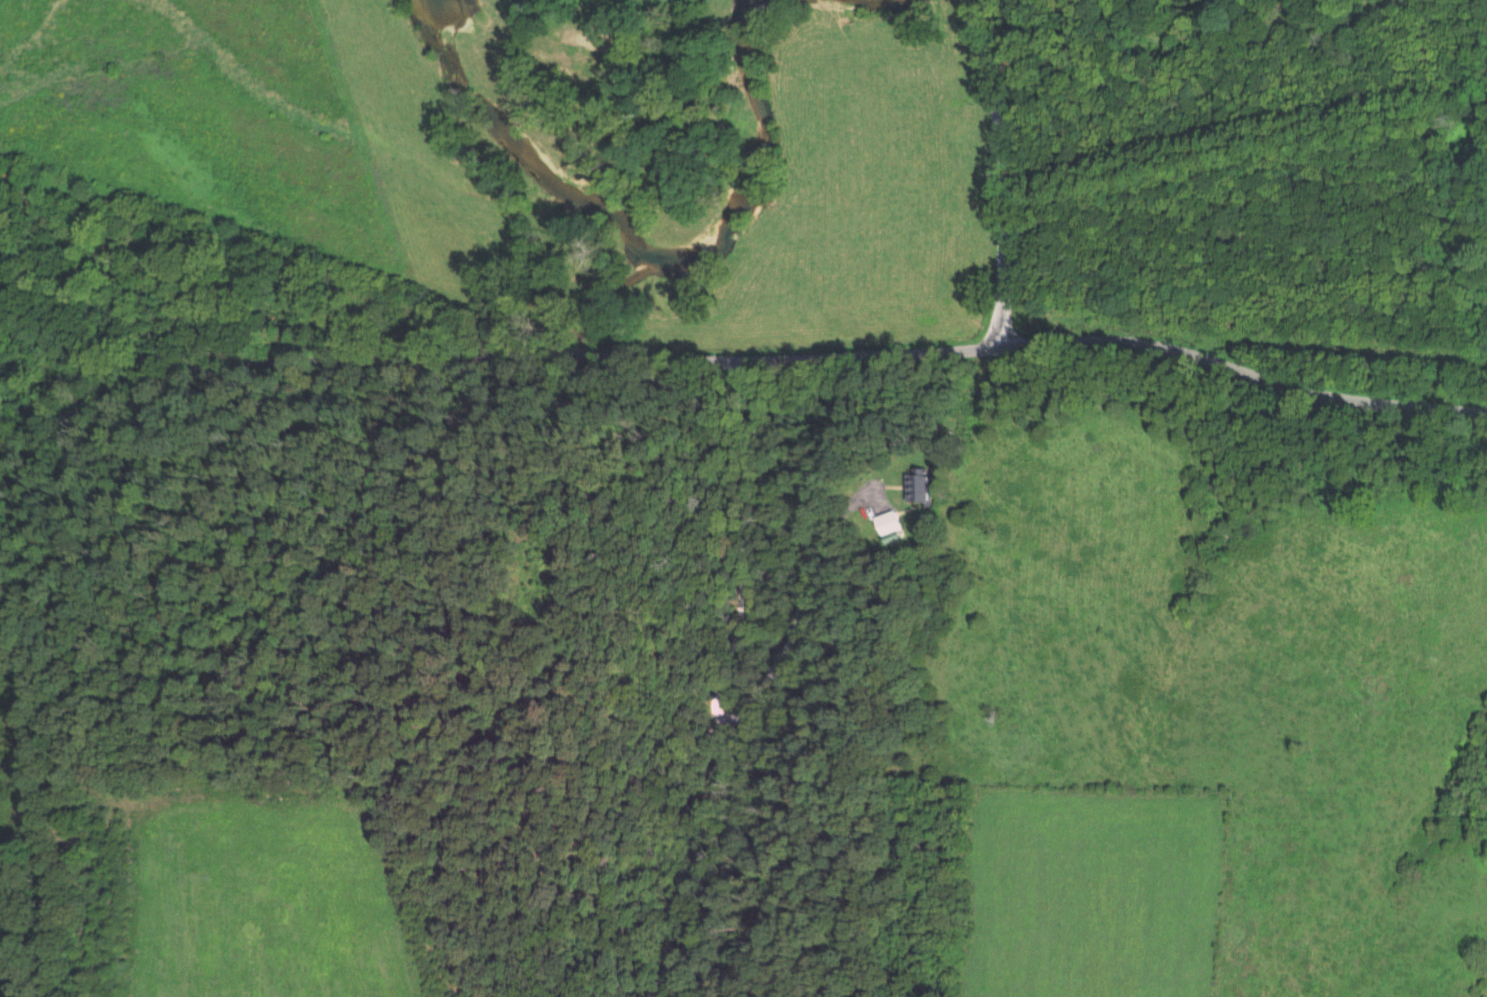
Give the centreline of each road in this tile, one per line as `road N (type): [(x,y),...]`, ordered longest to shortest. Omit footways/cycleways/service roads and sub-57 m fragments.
road 1 (residential): [(1486,411),(1360,401),(1191,346),(1101,331),(358,356),(202,383),(0,449)]
road 2 (residential): [(849,343),(851,375),(830,443),(808,465),(737,496),(723,518),(727,696),(741,705),(753,700),(796,636),(828,533),(875,481)]
road 3 (residential): [(1005,335),(996,104),(974,0)]

